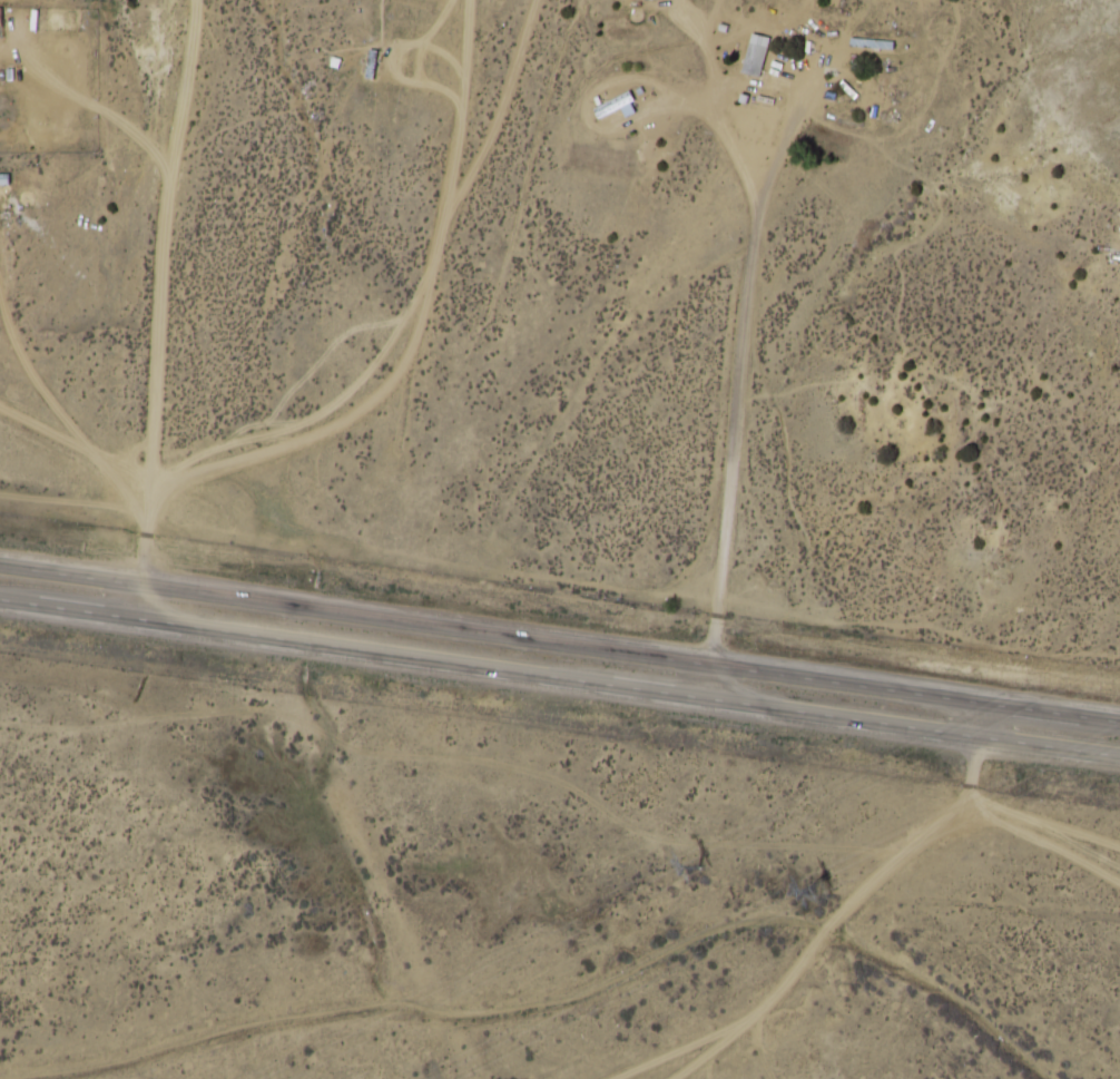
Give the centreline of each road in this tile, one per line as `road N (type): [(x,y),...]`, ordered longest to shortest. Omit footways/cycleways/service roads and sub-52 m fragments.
road 1 (trunk): [(0,599),(1119,756)]
road 2 (trunk): [(1119,720),(0,566)]
road 3 (residential): [(706,697),(755,220),(804,84)]
road 4 (residential): [(205,0),(173,151),(155,512),(138,618)]
road 5 (residential): [(816,943),(925,845),(971,786),(998,703)]
road 6 (track): [(1048,709),(1071,583),(1119,420)]
road 7 (track): [(13,347),(155,512)]

